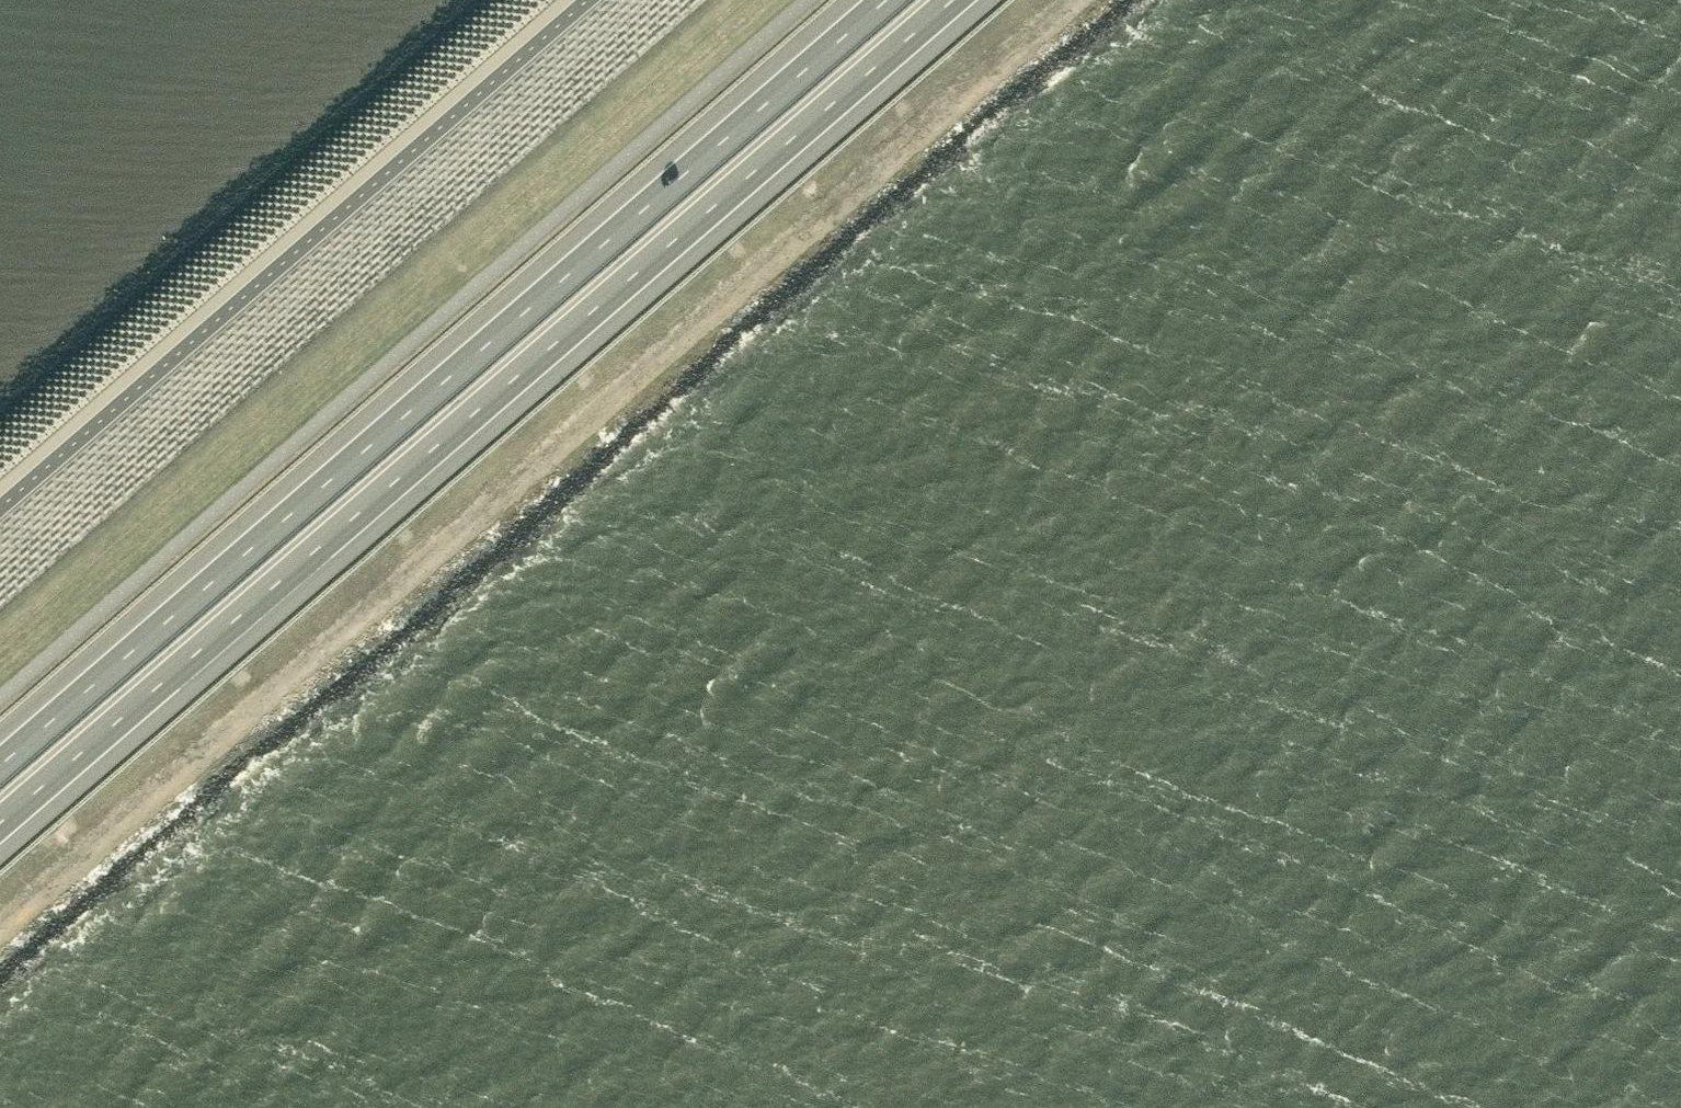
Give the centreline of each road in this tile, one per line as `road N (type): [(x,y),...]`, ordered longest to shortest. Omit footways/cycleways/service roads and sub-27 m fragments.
road 1 (motorway): [(0,826),(956,0)]
road 2 (motorway): [(882,0),(0,762)]

